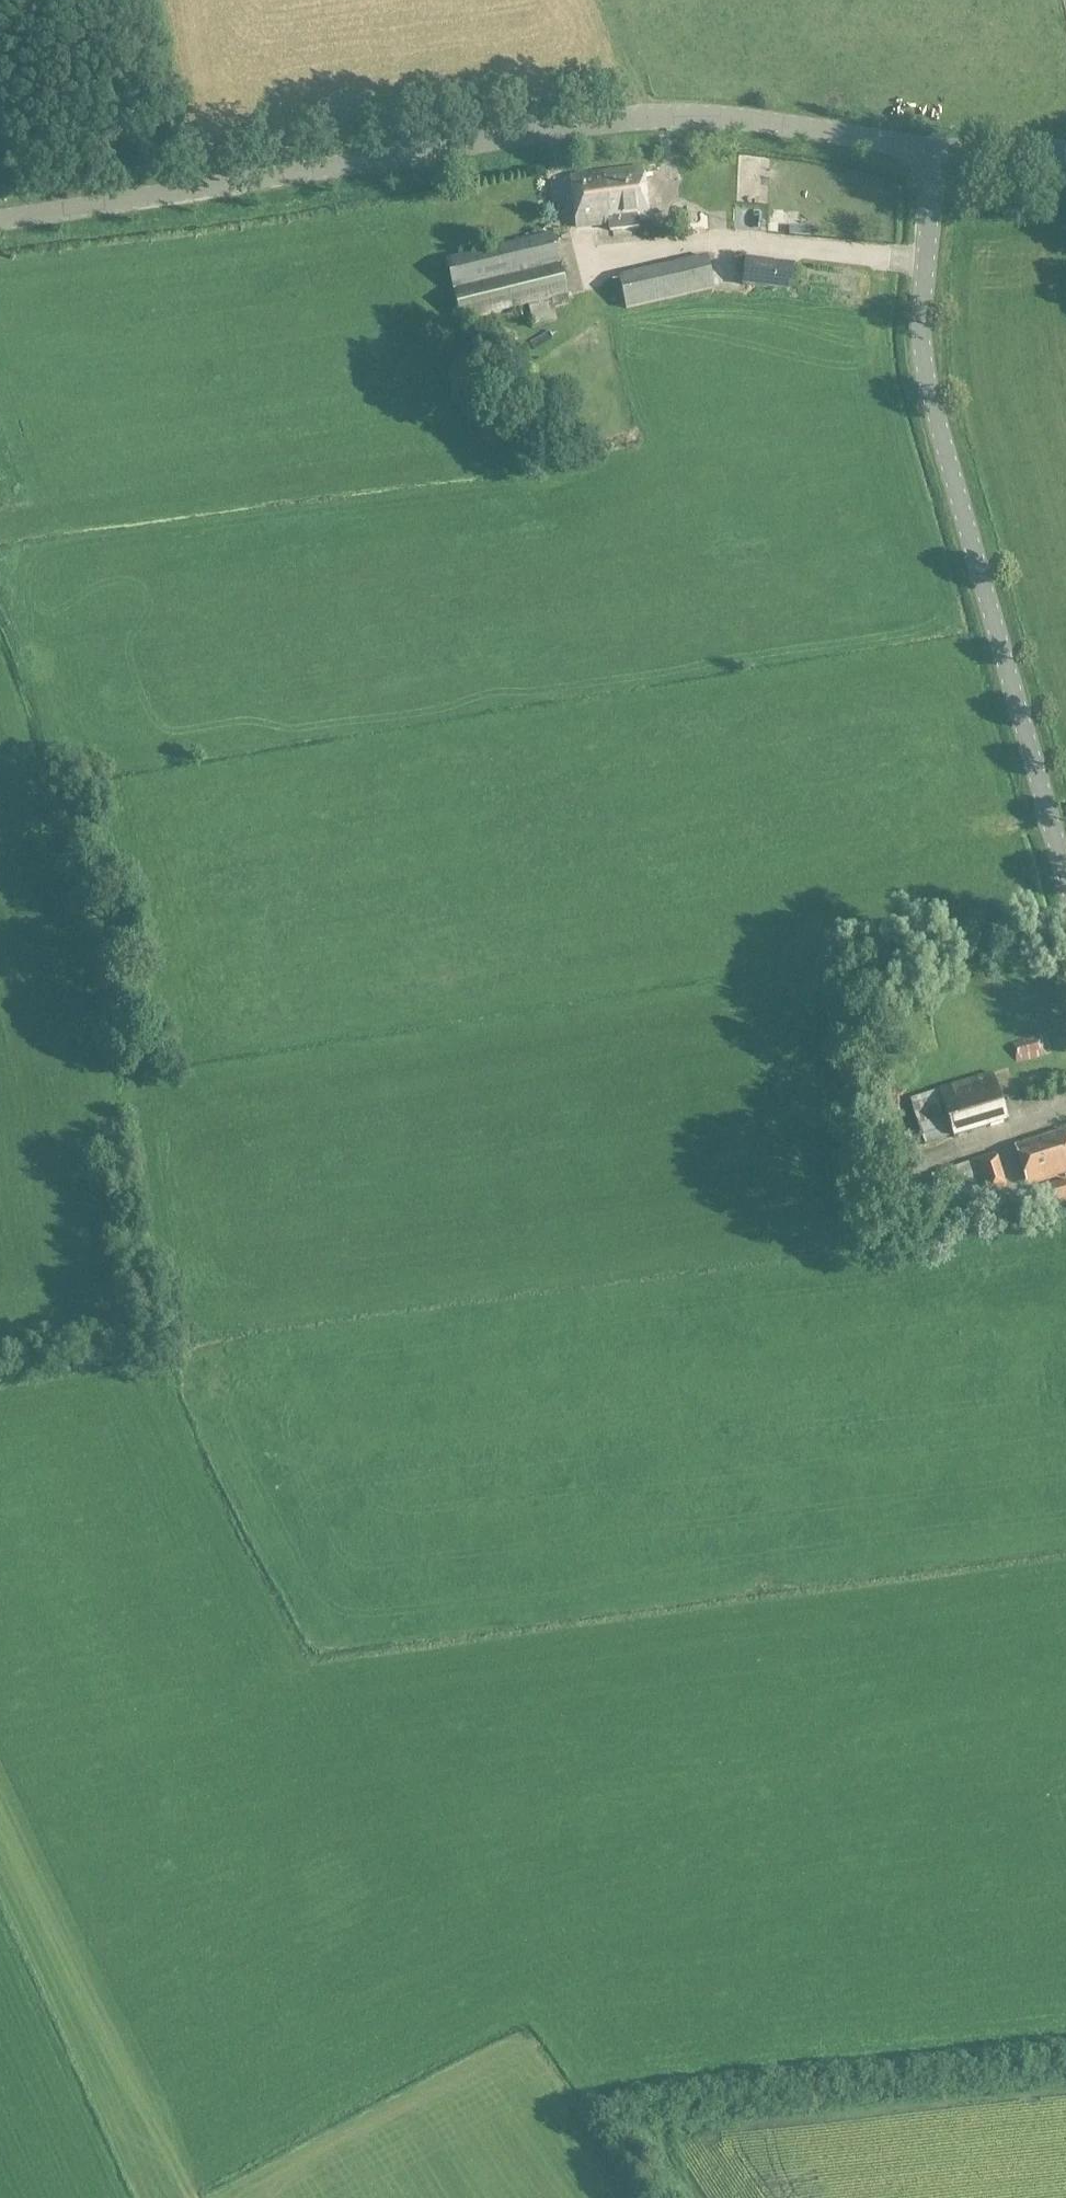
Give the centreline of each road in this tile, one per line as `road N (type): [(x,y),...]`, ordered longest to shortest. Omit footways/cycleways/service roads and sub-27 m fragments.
road 1 (unclassified): [(0,222),(637,117),(708,113),(939,143)]
road 2 (unclassified): [(1065,875),(925,355),(939,143)]
road 3 (unclassified): [(939,143),(1065,141)]

